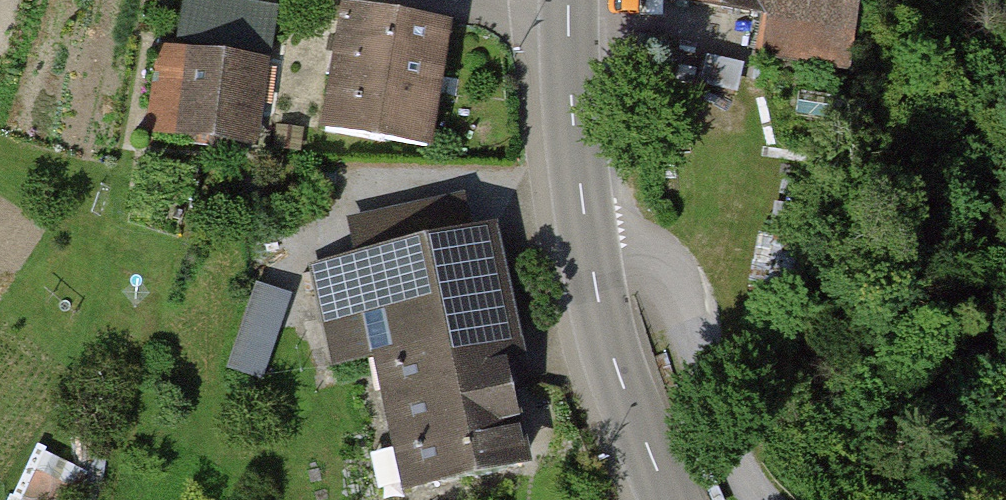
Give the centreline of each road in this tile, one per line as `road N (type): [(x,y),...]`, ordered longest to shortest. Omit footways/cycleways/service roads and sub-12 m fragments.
road 1 (residential): [(587,252),(622,248),(664,274),(731,478),(759,499)]
road 2 (secondary): [(587,252),(617,369),(670,499)]
road 3 (secondary): [(567,1),(587,252)]

